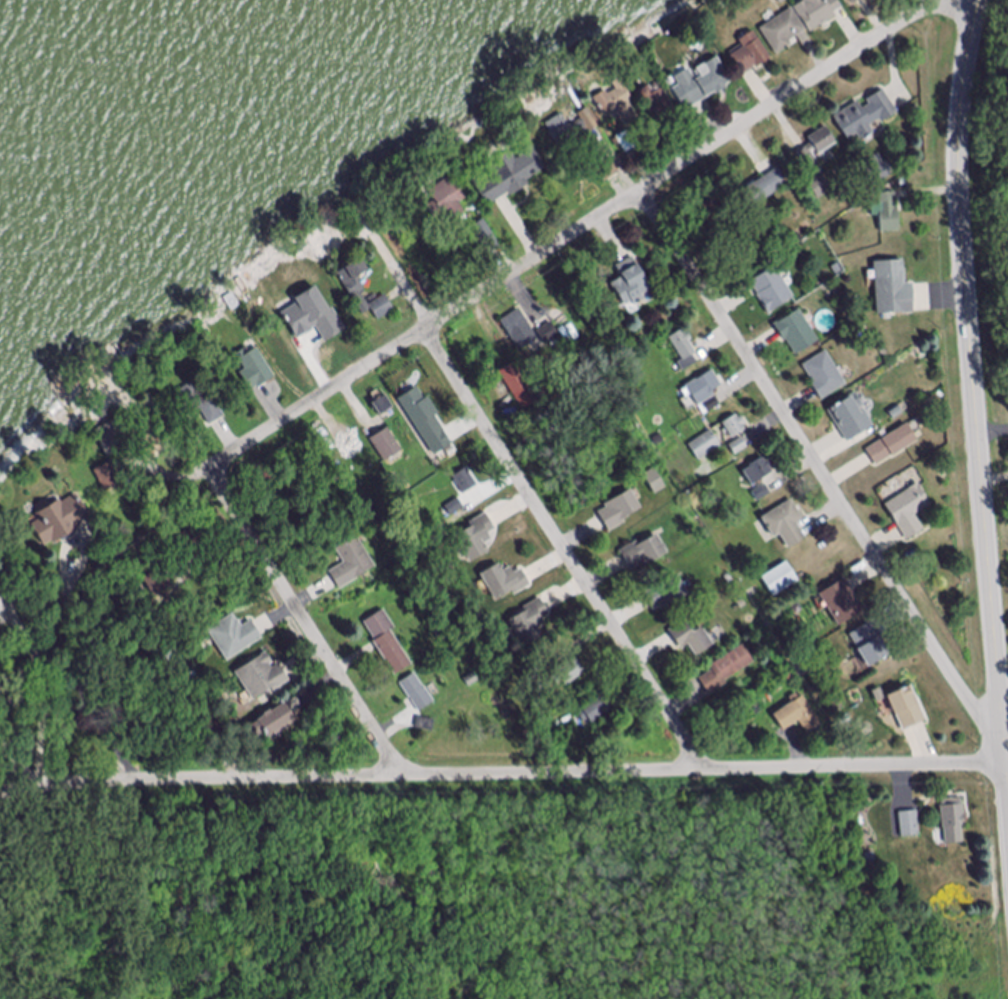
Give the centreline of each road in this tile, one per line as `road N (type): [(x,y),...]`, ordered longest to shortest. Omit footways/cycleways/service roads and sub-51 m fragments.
road 1 (residential): [(1005,766),(140,781),(0,792)]
road 2 (residential): [(941,0),(209,470)]
road 3 (secondary): [(984,0),(964,128),(964,214),(1007,799)]
road 4 (residential): [(1003,734),(980,715),(645,190)]
road 5 (residential): [(703,771),(396,266)]
road 6 (residential): [(409,775),(209,470)]

